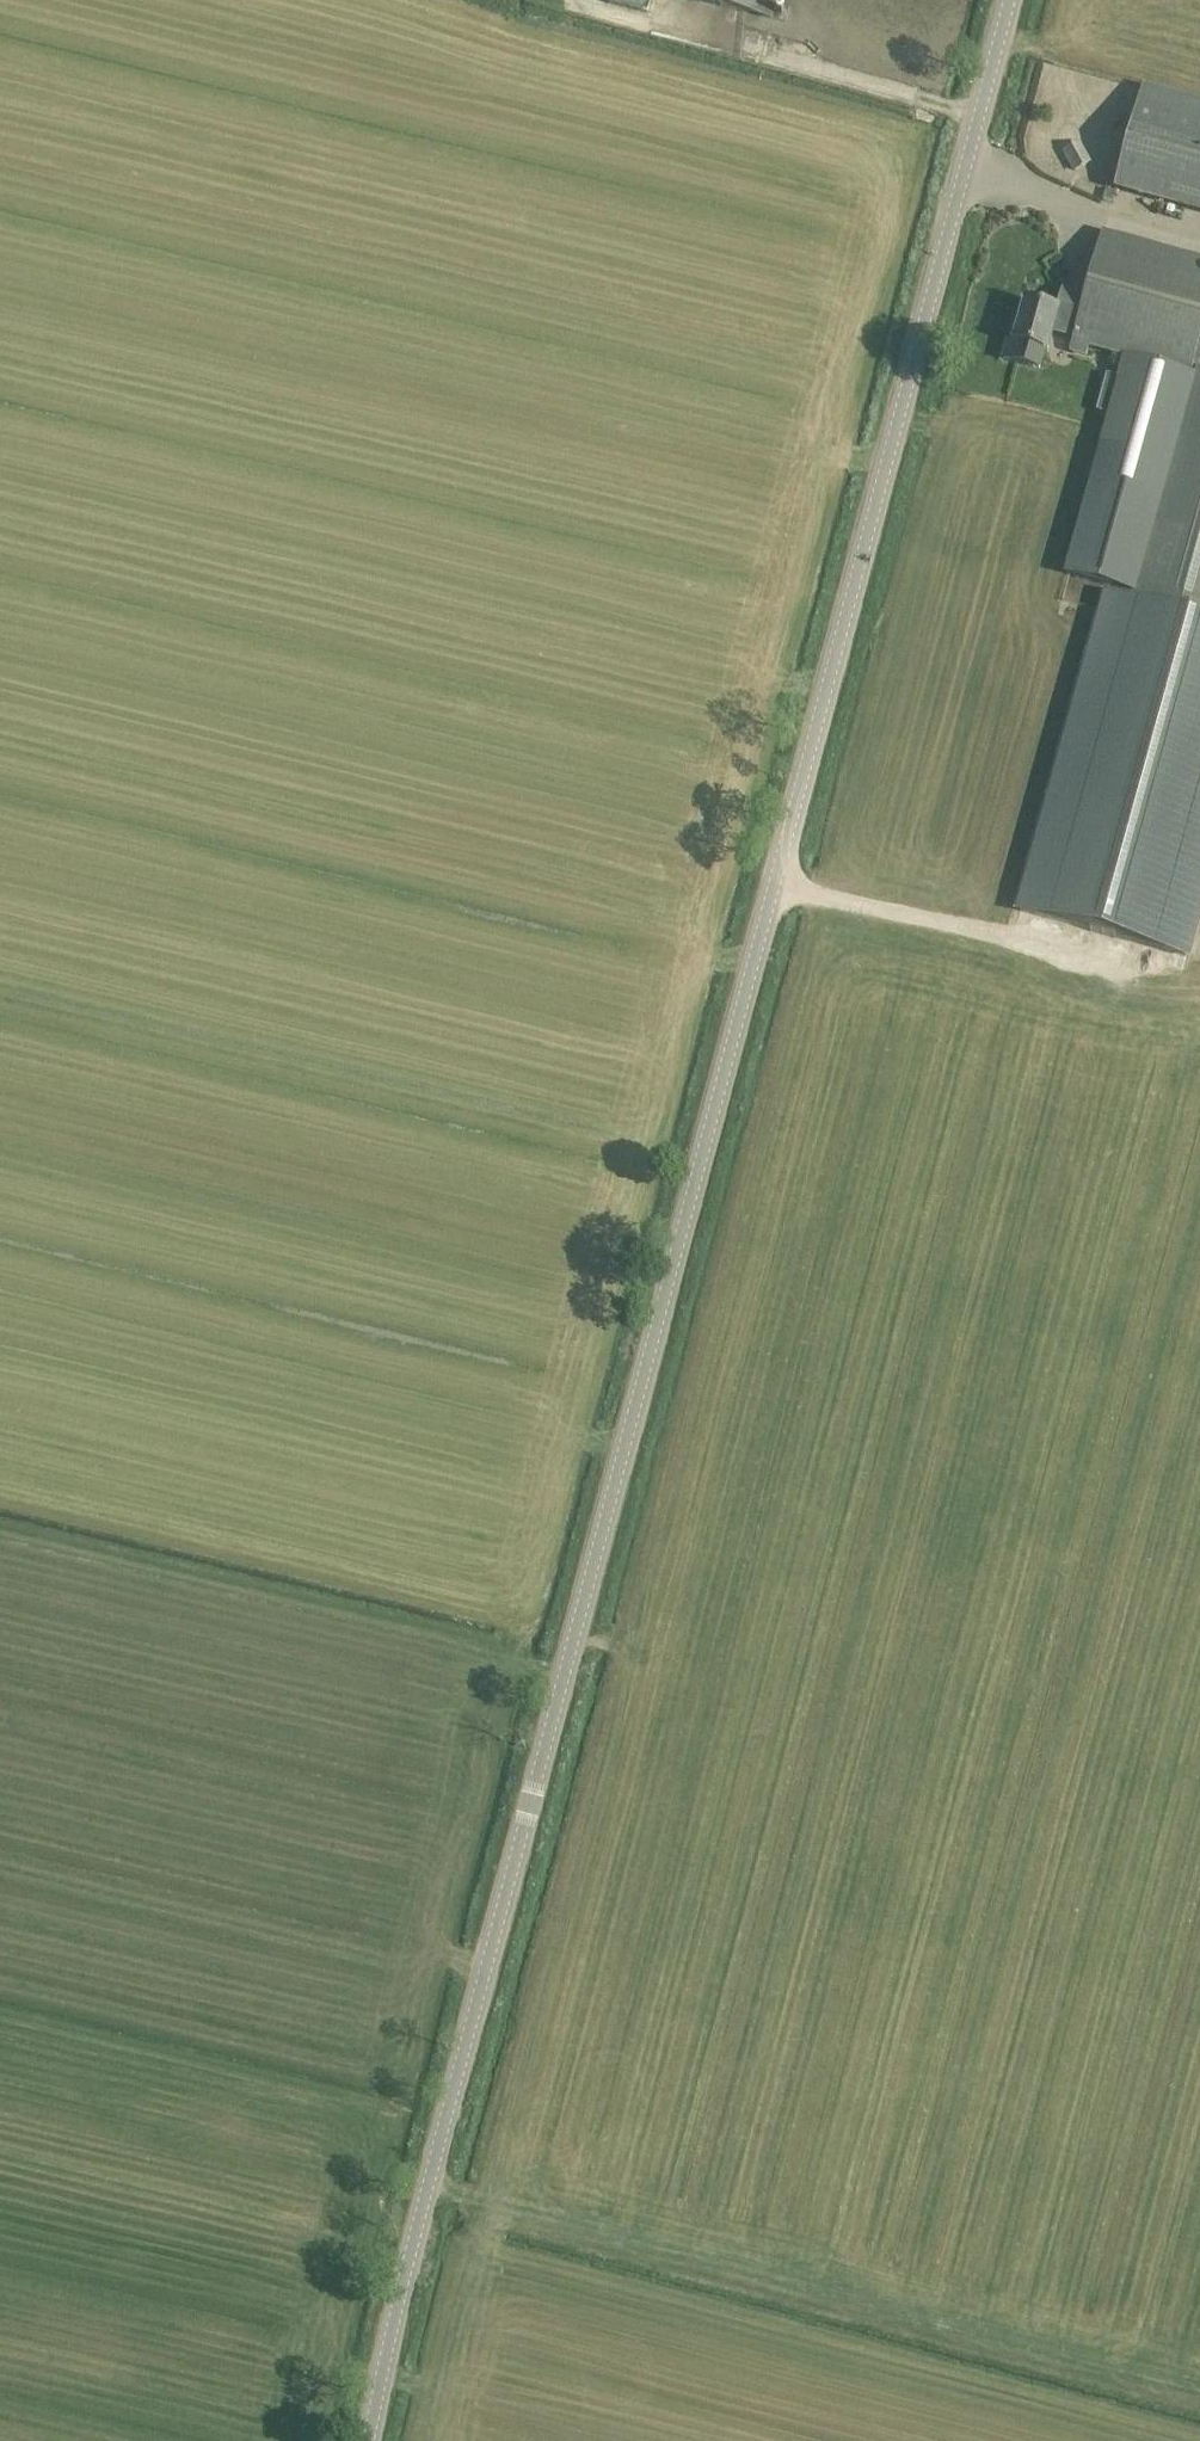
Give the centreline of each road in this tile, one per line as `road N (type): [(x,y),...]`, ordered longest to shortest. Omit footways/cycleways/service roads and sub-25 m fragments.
road 1 (unclassified): [(369,2440),(1009,0)]

